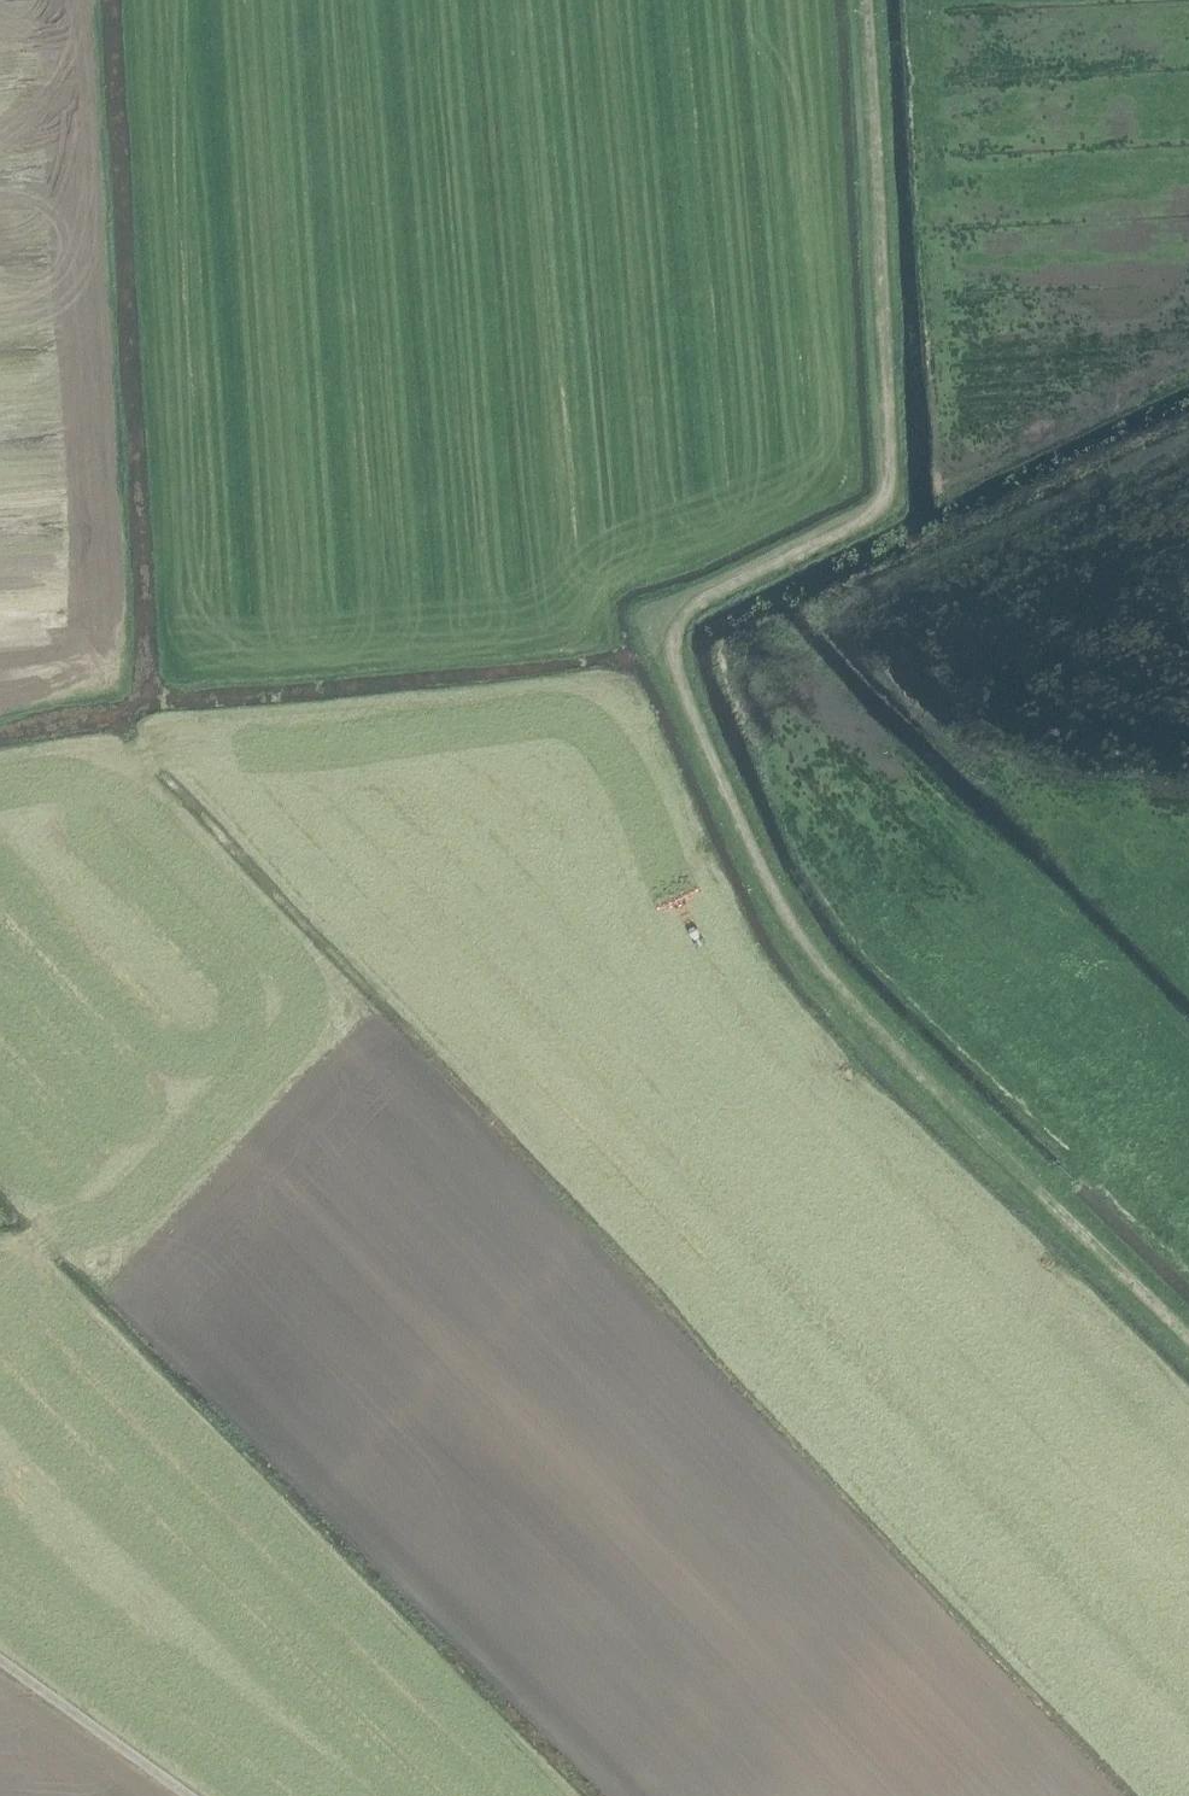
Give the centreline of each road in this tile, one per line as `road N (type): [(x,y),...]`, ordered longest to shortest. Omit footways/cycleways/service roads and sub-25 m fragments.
road 1 (unclassified): [(187,1795),(0,1659)]

